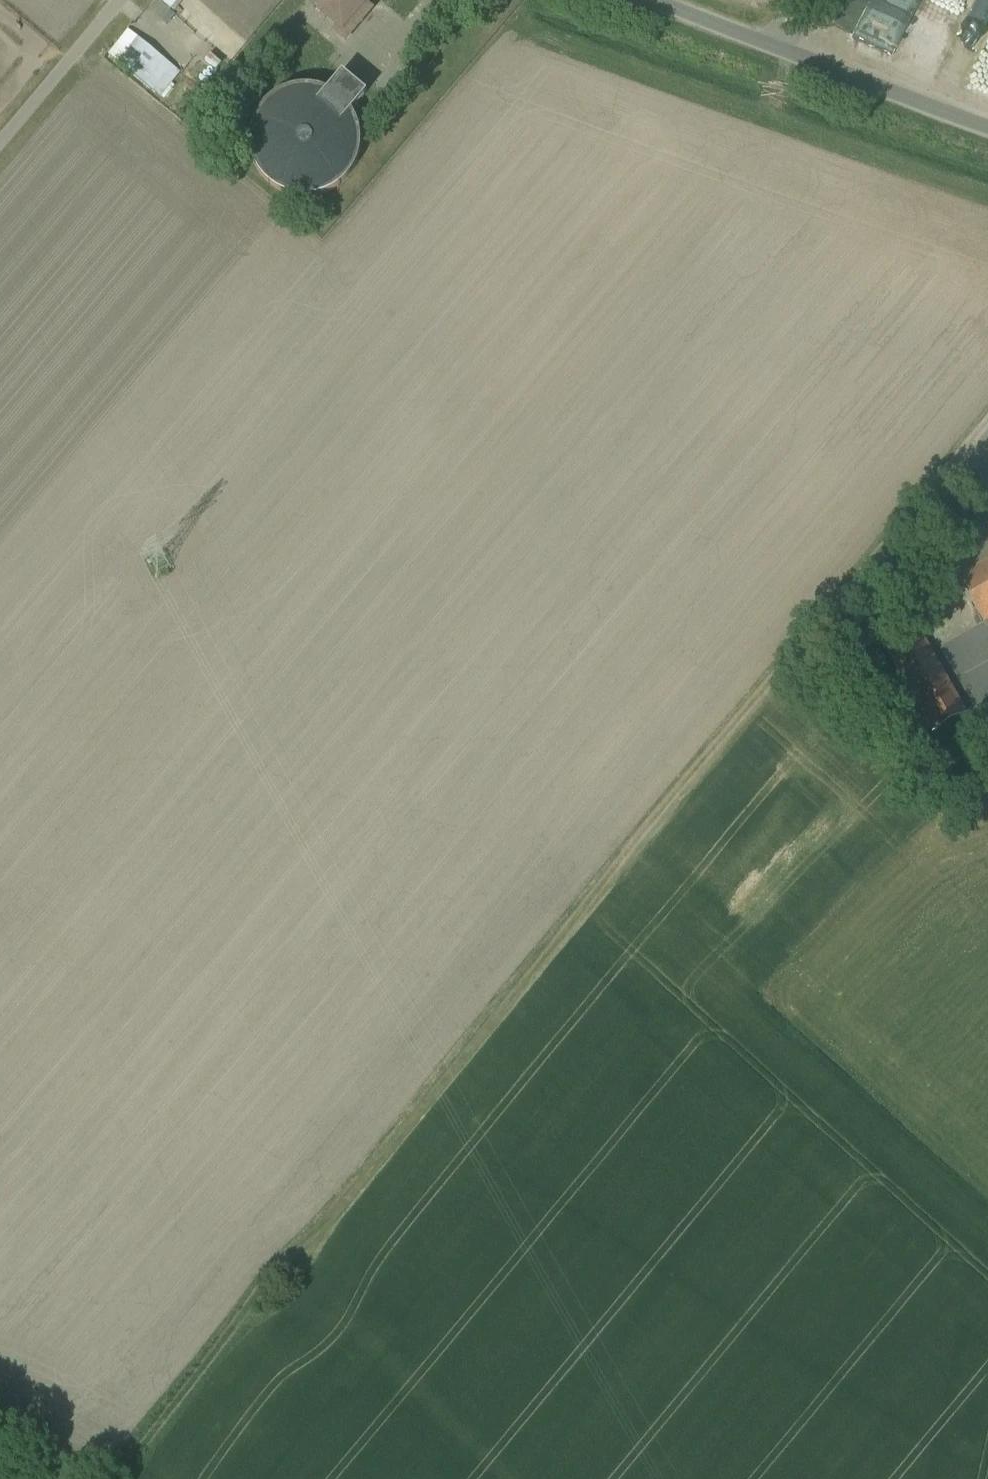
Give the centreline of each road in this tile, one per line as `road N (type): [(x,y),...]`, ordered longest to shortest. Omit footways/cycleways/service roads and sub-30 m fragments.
road 1 (track): [(987,422),(351,1196),(264,1285),(121,1478)]
road 2 (unclassified): [(655,0),(987,125)]
road 3 (track): [(119,0),(0,143)]

